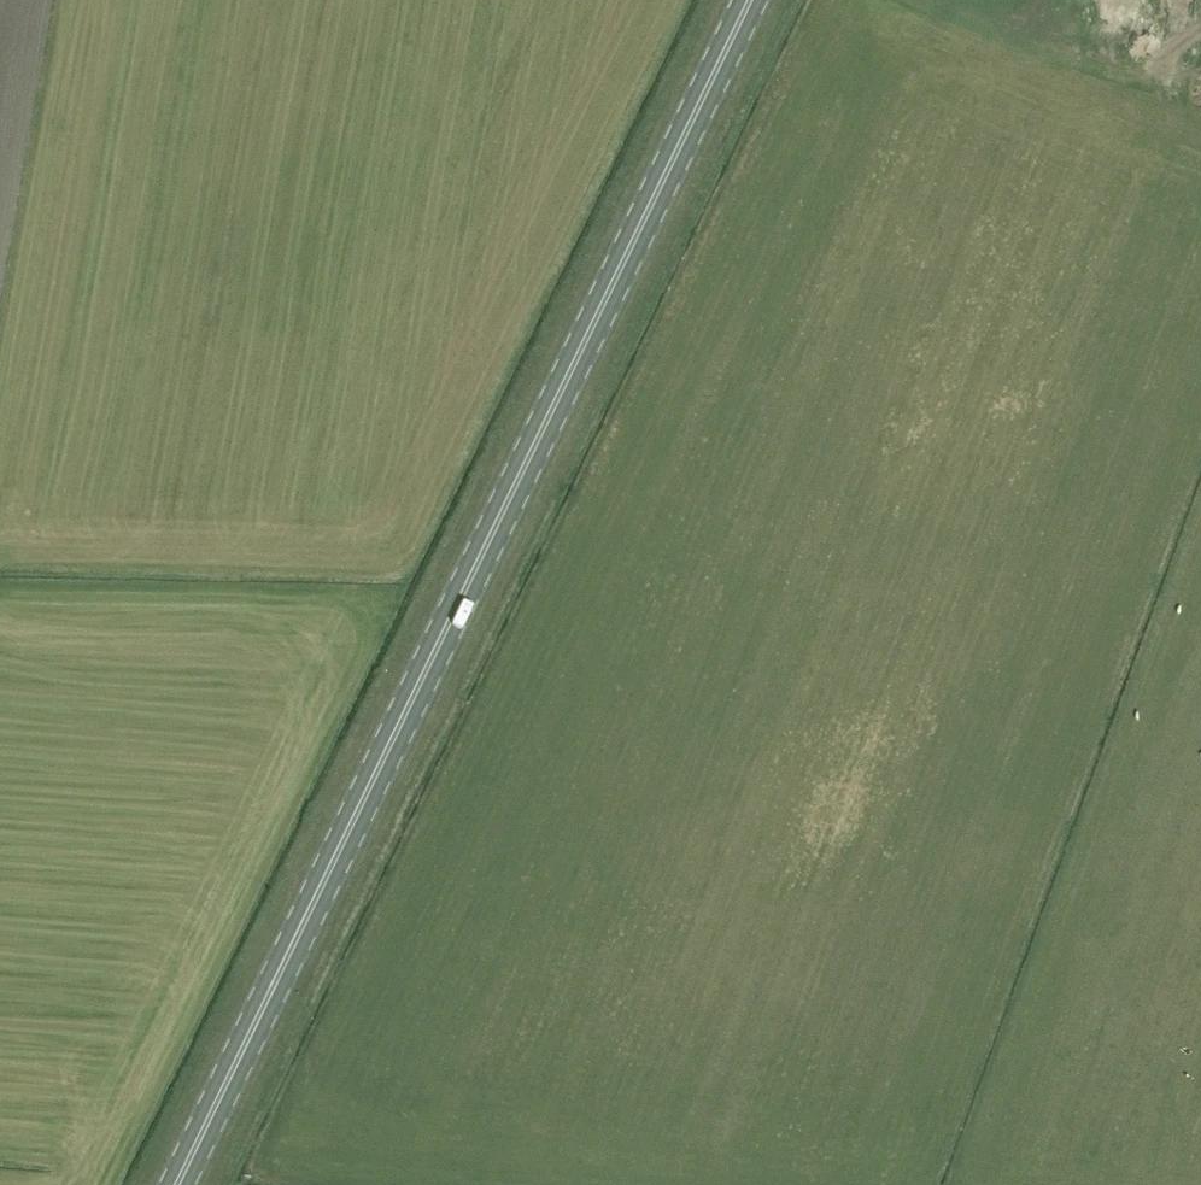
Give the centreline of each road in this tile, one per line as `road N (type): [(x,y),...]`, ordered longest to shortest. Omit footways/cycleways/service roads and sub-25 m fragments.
road 1 (primary): [(178,1184),(751,0)]

